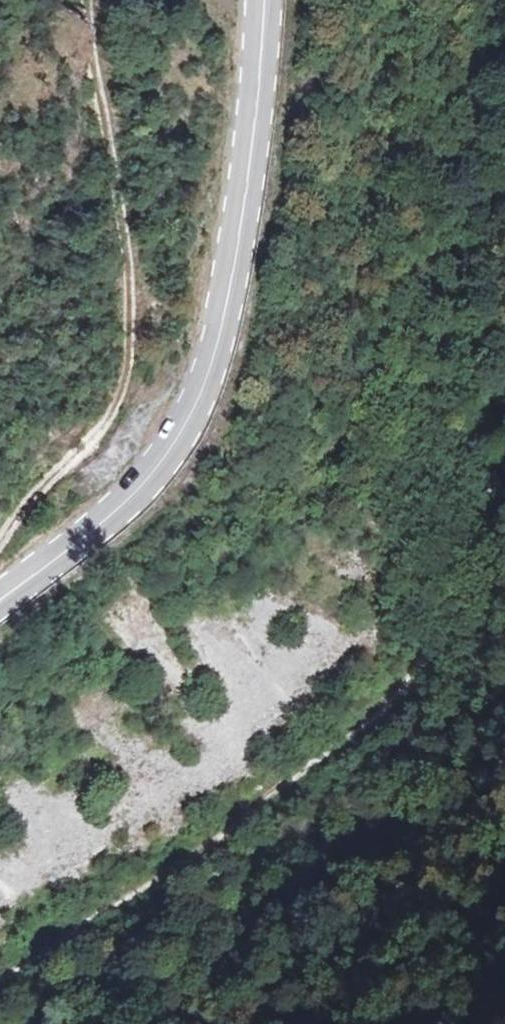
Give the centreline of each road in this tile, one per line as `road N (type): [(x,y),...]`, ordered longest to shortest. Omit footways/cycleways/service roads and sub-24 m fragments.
road 1 (track): [(0,985),(360,737),(450,630),(486,559),(498,451),(467,258),(470,170),(499,0)]
road 2 (secondary): [(266,0),(246,210),(204,397),(172,454),(115,517),(0,603)]
road 3 (track): [(0,544),(89,451),(127,382),(124,207),(89,0)]

